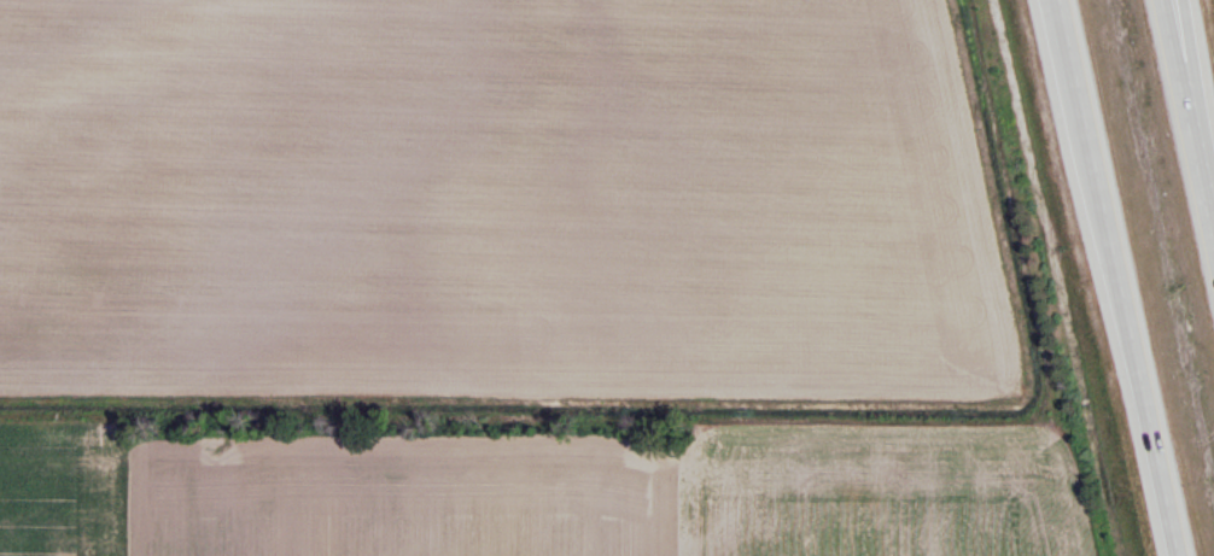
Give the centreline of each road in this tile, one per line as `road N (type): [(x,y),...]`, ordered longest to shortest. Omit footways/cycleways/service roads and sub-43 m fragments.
road 1 (motorway): [(1054,0),(1176,555)]
road 2 (motorway): [(1213,219),(1166,0)]

